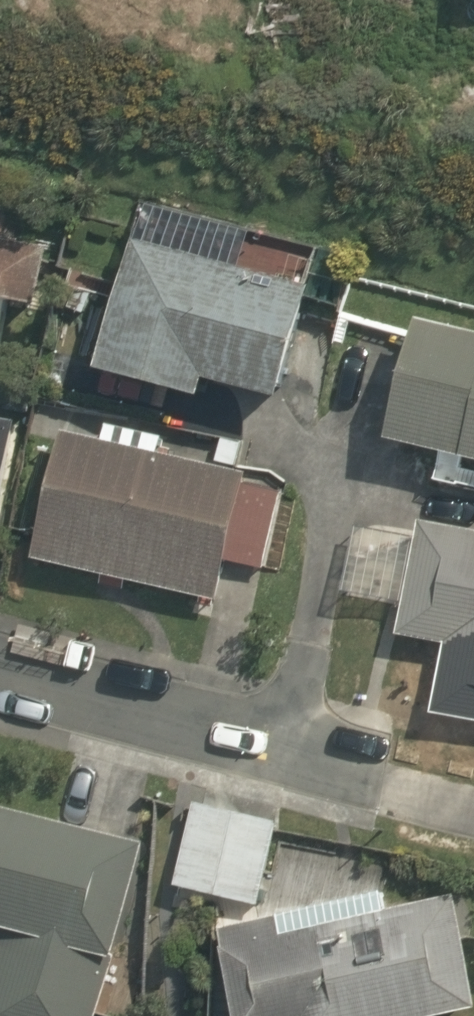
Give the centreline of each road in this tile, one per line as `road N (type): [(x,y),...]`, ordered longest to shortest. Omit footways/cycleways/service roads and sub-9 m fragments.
road 1 (residential): [(0,678),(278,752)]

